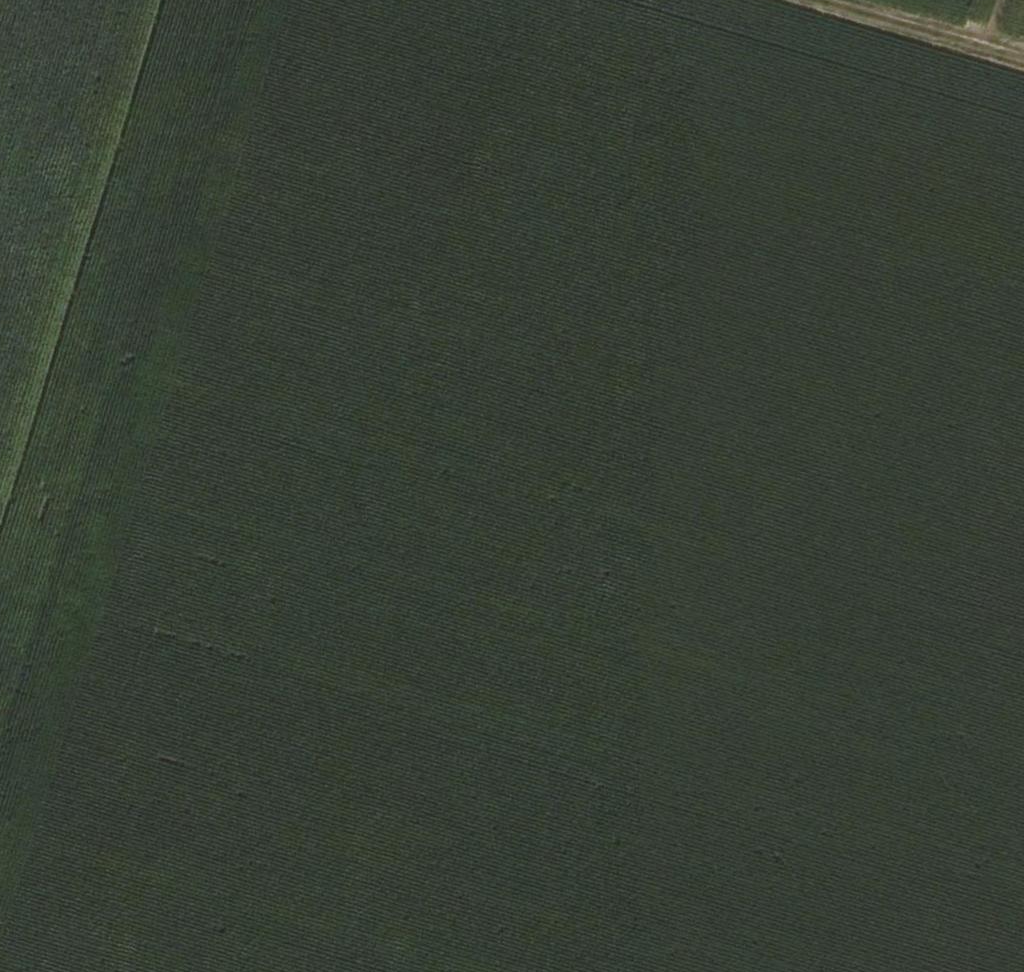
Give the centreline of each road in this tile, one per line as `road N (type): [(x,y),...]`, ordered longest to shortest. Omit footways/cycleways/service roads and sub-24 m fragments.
road 1 (track): [(1023,58),(830,0)]

